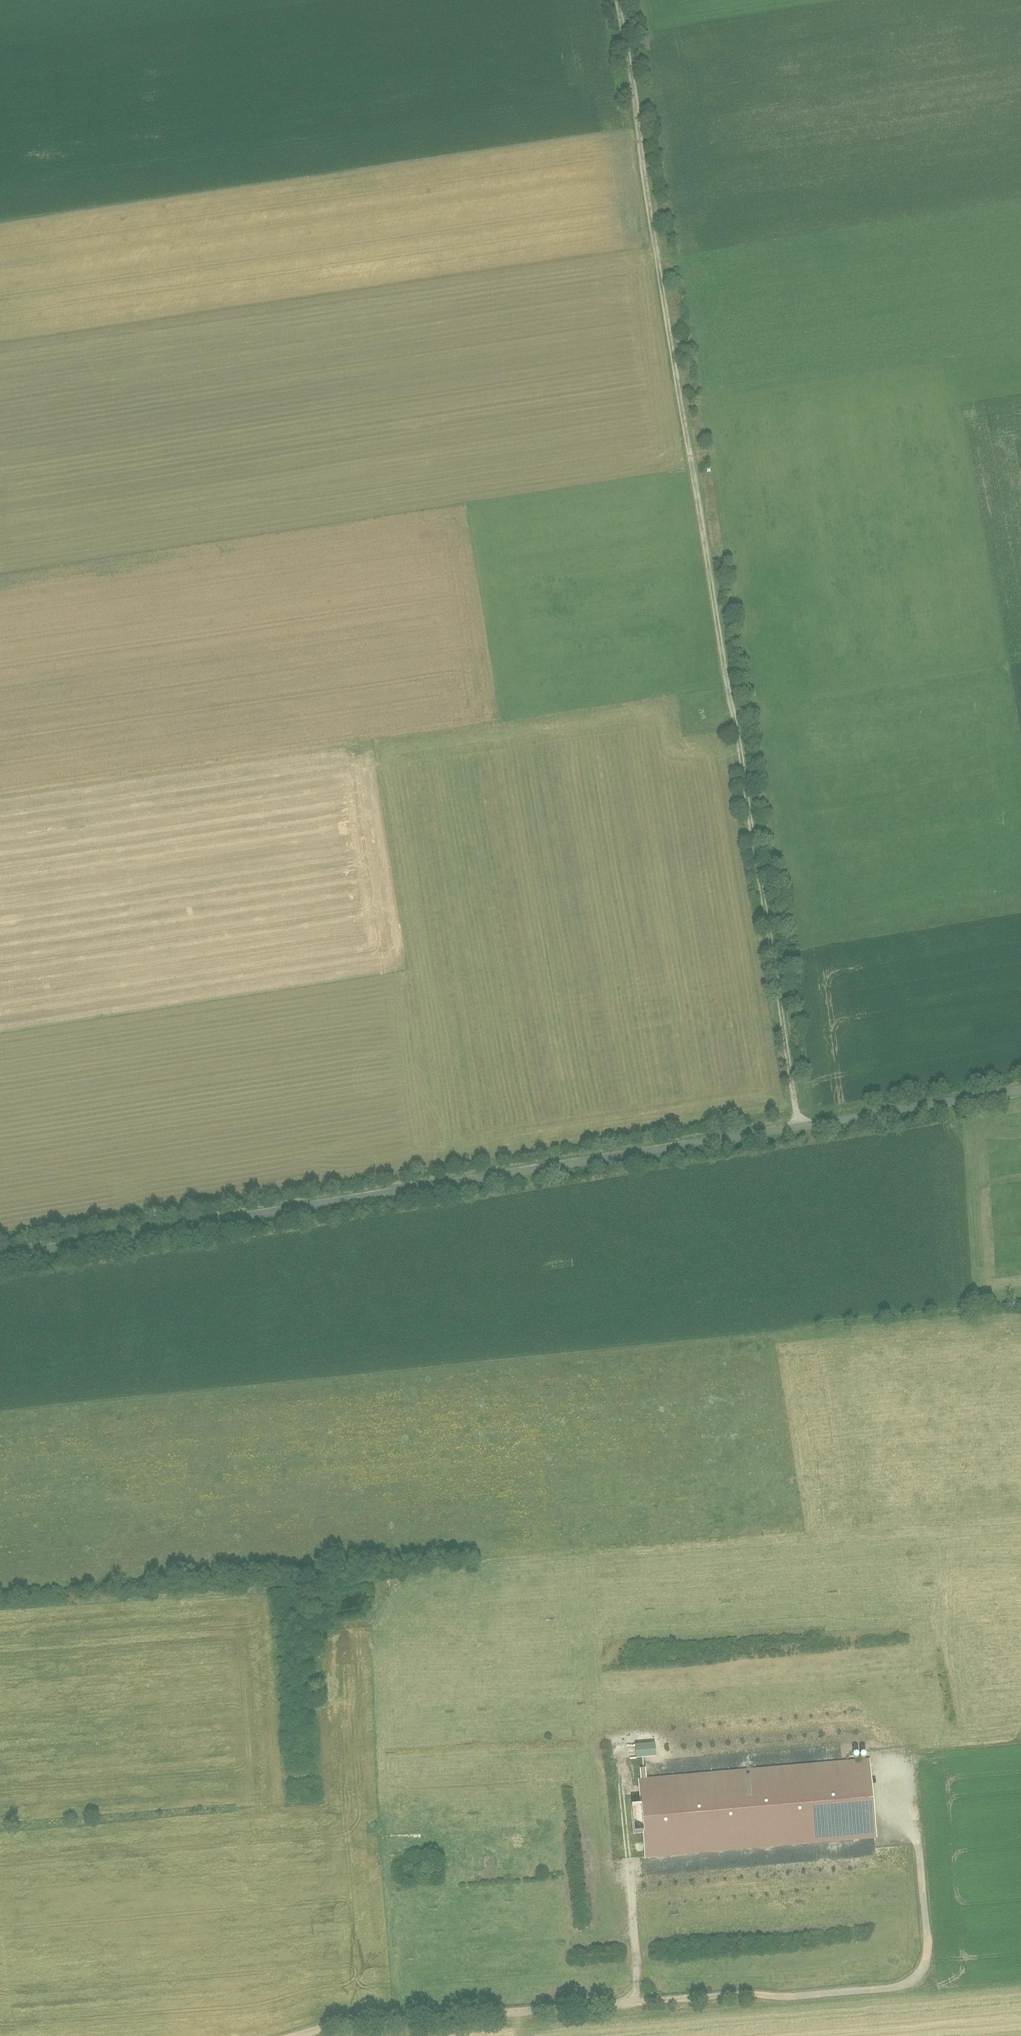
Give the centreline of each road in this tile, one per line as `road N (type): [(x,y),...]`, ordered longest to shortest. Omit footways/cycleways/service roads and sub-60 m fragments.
road 1 (track): [(799,1128),(617,0)]
road 2 (residential): [(0,1258),(1020,1091)]

